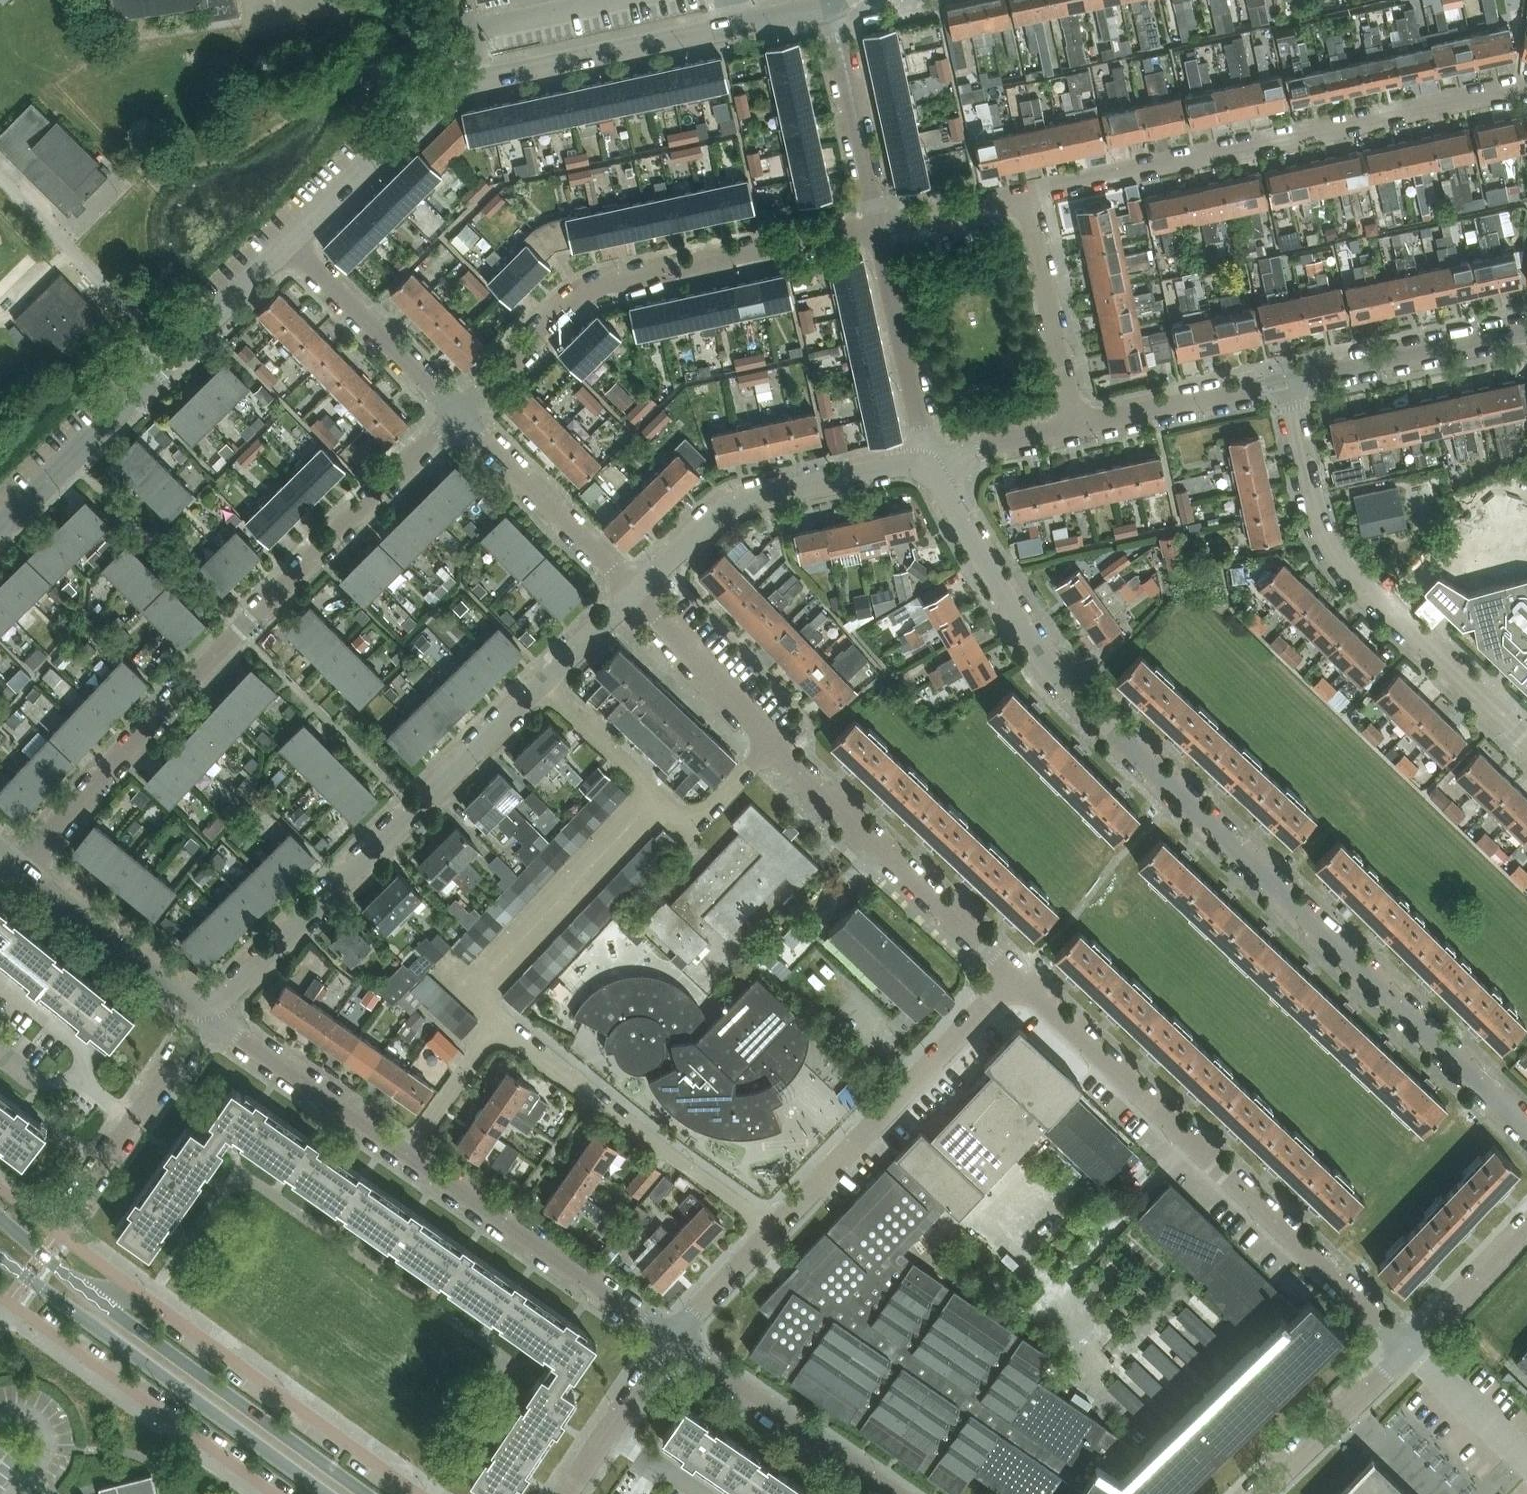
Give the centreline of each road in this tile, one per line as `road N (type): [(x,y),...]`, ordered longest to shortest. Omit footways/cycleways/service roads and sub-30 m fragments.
road 1 (tertiary): [(1526,1129),(1052,671),(936,479)]
road 2 (residential): [(24,870),(242,629),(457,415)]
road 3 (unclassified): [(829,6),(456,85),(287,243)]
road 4 (residential): [(1410,1350),(1017,980)]
road 5 (residential): [(1025,192),(1526,88)]
road 6 (residential): [(457,415),(591,288),(877,226)]
road 7 (tertiary): [(207,1005),(541,684)]
road 8 (residential): [(1526,743),(1346,571),(1327,542),(1295,419),(1299,372)]
road 9 (unclassified): [(0,527),(287,243)]
road 10 (primary): [(0,1258),(326,1493)]
road 11 (residential): [(148,1299),(58,1232),(207,1005)]
road 12 (residential): [(773,1229),(1017,980)]
road 13 (residential): [(773,1229),(499,1020)]
road 14 (primary): [(366,1493),(87,1292)]
road 15 (residential): [(1017,980),(772,742)]
road 16 (residential): [(419,1493),(148,1299)]
road 17 (tertiary): [(633,594),(734,503),(896,466),(924,468)]
road 18 (residential): [(8,1302),(275,1493)]
road 19 (residential): [(670,1339),(407,1155)]
road 20 (residential): [(896,1493),(670,1339)]
road 21 (residential): [(633,594),(457,415)]
road 22 (residential): [(407,1155),(229,1029),(207,1005)]
road 23 (residential): [(924,468),(877,226)]
road 24 (residential): [(457,415),(287,243)]
road 25 (residential): [(1075,426),(1025,192)]
road 26 (residential): [(1299,372),(1323,374),(1526,332)]
road 27 (residential): [(1075,426),(1299,372)]
road 28 (tertiary): [(207,1005),(182,995),(24,870)]
road 29 (residential): [(877,226),(829,6)]
road 30 (residential): [(1259,1493),(1410,1350)]
road 31 (residential): [(772,742),(633,594)]
road 32 (residential): [(566,1493),(670,1339)]
road 33 (residential): [(1410,1350),(1526,1228)]
road 34 (residential): [(657,793),(694,827),(772,742)]
road 35 (residential): [(407,1155),(499,1020)]
road 36 (residential): [(657,793),(541,684)]
road 37 (residential): [(936,479),(971,448),(1075,426)]
road 38 (residential): [(877,226),(1025,192)]
road 39 (residential): [(670,1339),(773,1229)]
road 40 (tertiary): [(541,684),(633,594)]

